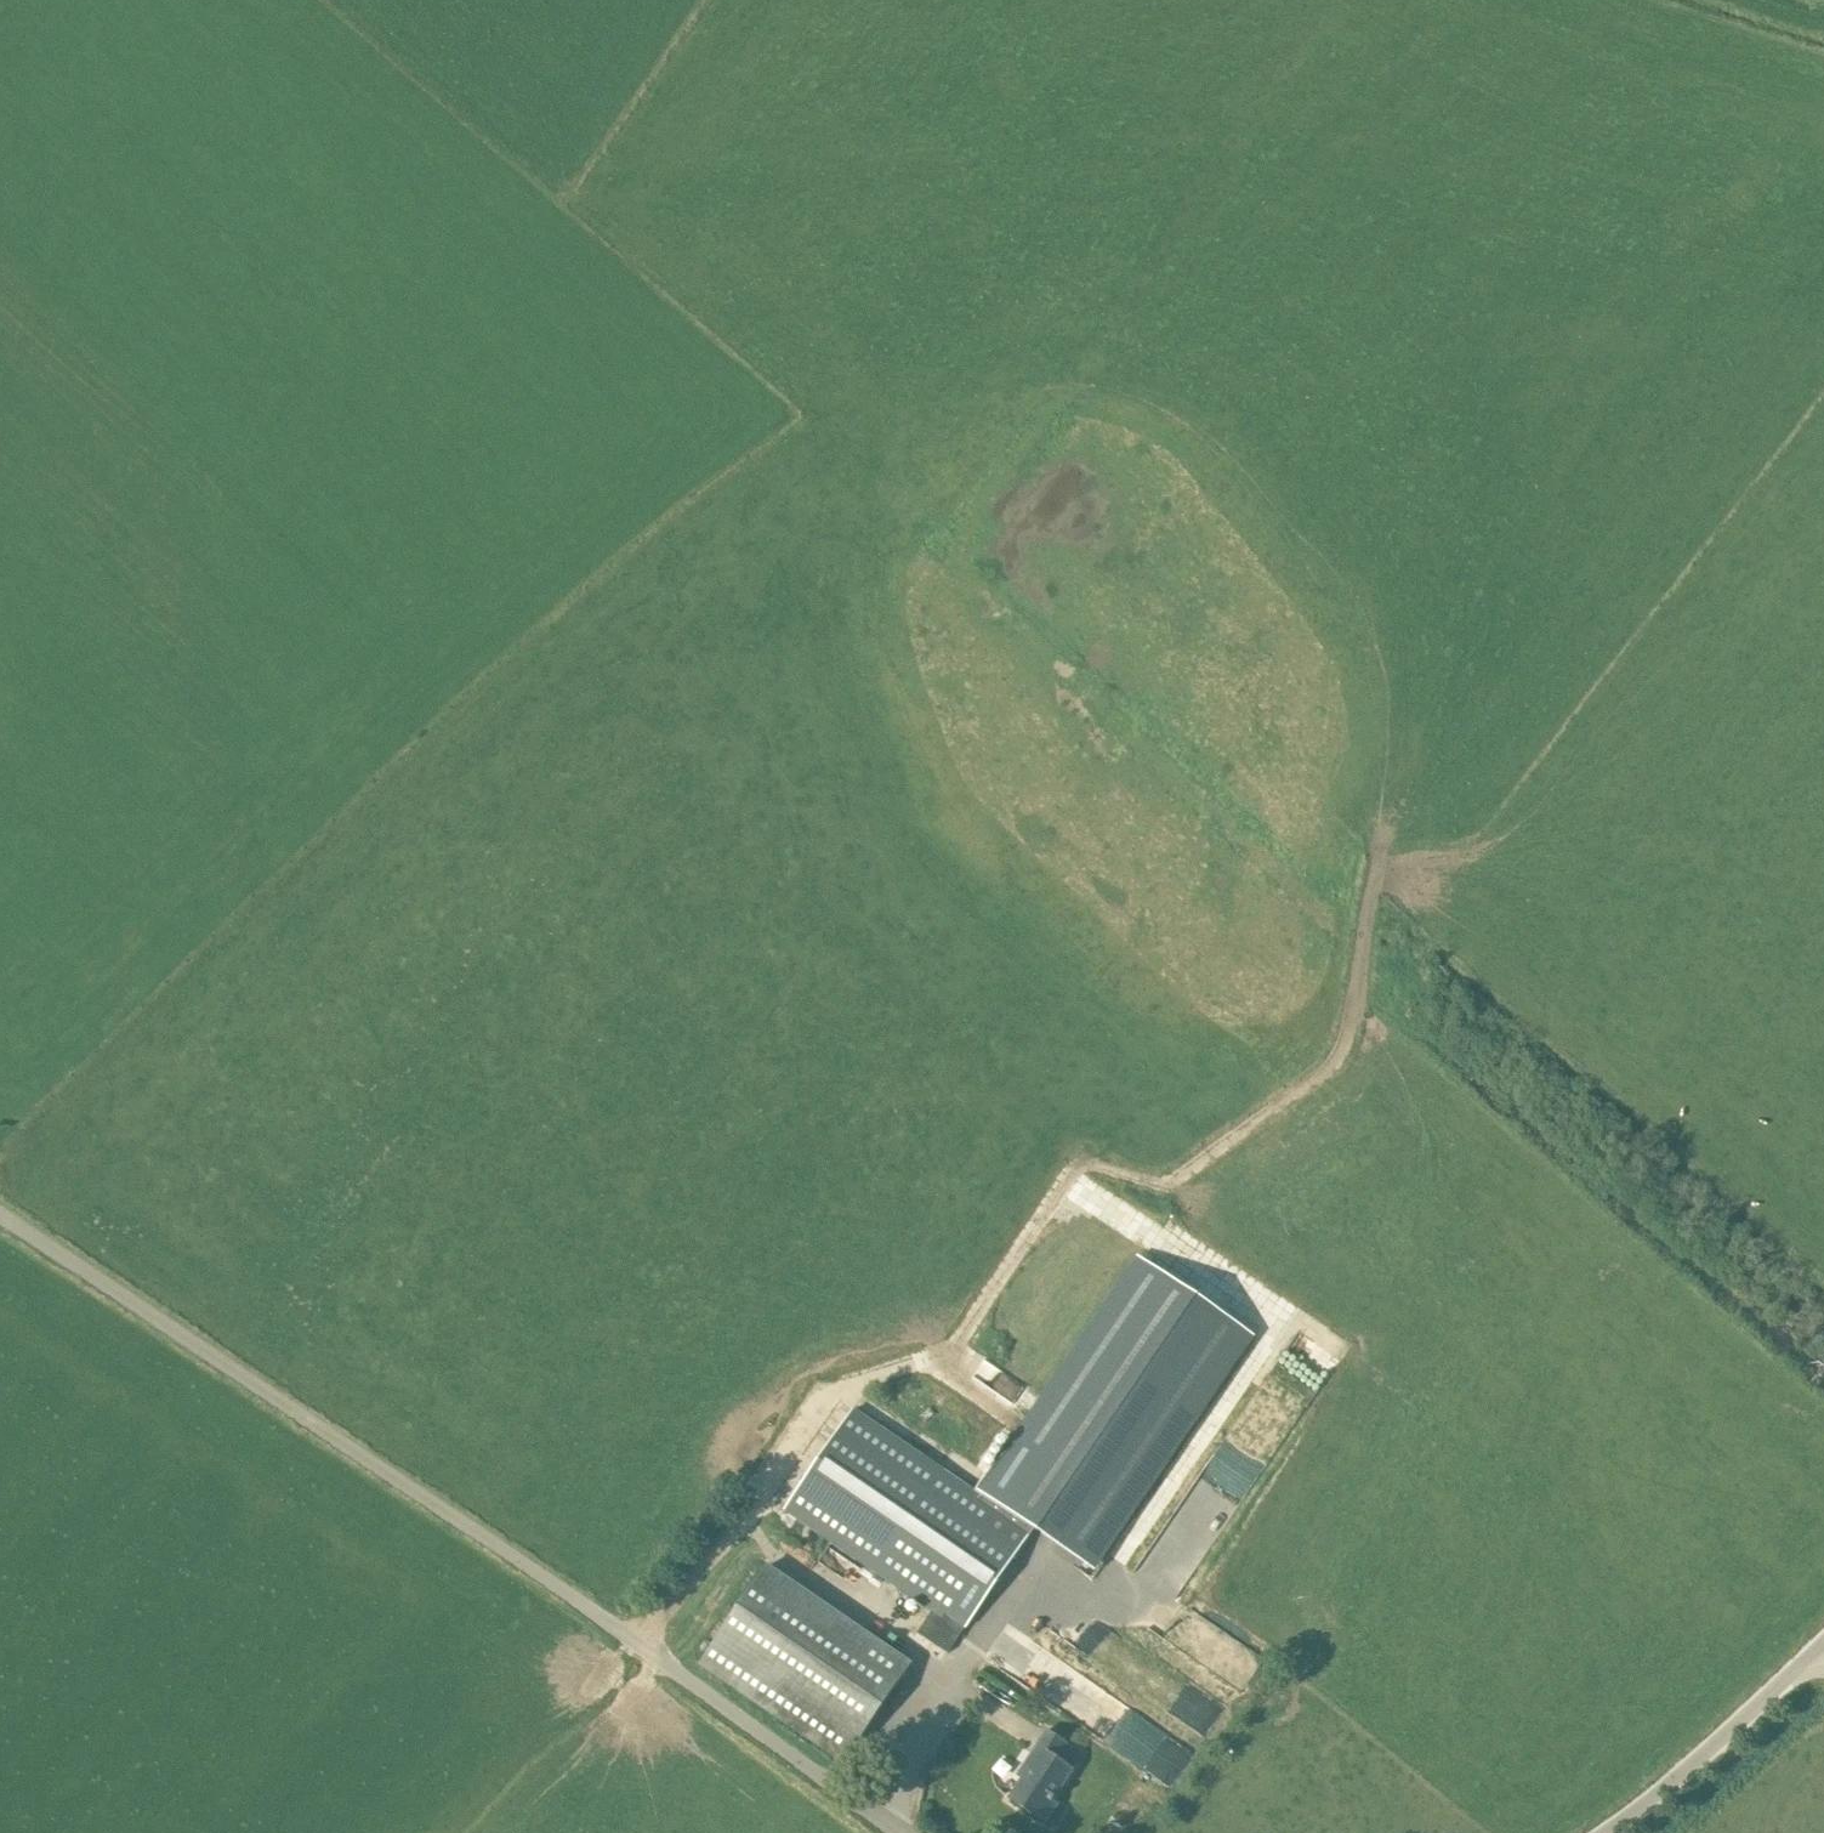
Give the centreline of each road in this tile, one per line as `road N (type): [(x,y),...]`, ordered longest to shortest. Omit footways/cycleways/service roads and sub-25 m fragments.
road 1 (track): [(642,1647),(844,1386),(941,1359),(1079,1167),(1167,1185),(1335,1064),(1351,1028),(1377,868)]
road 2 (unclassified): [(907,1832),(0,1214)]
road 3 (unclassified): [(1608,1832),(1823,1647)]

